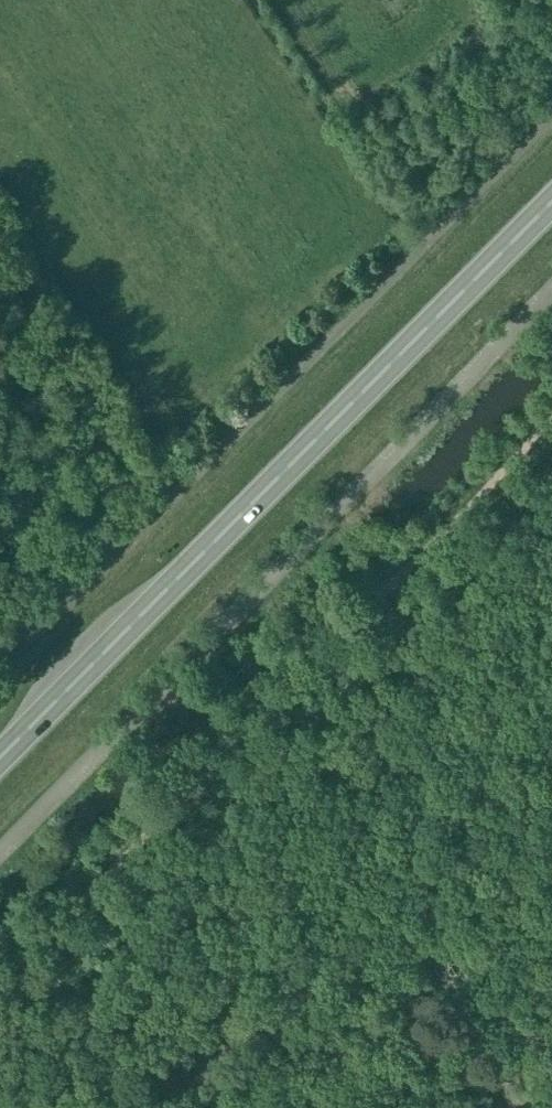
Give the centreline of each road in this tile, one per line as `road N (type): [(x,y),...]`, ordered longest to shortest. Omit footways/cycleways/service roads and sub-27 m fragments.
road 1 (track): [(0,983),(551,420)]
road 2 (unclassified): [(0,849),(551,287)]
road 3 (trunk): [(0,756),(551,200)]

